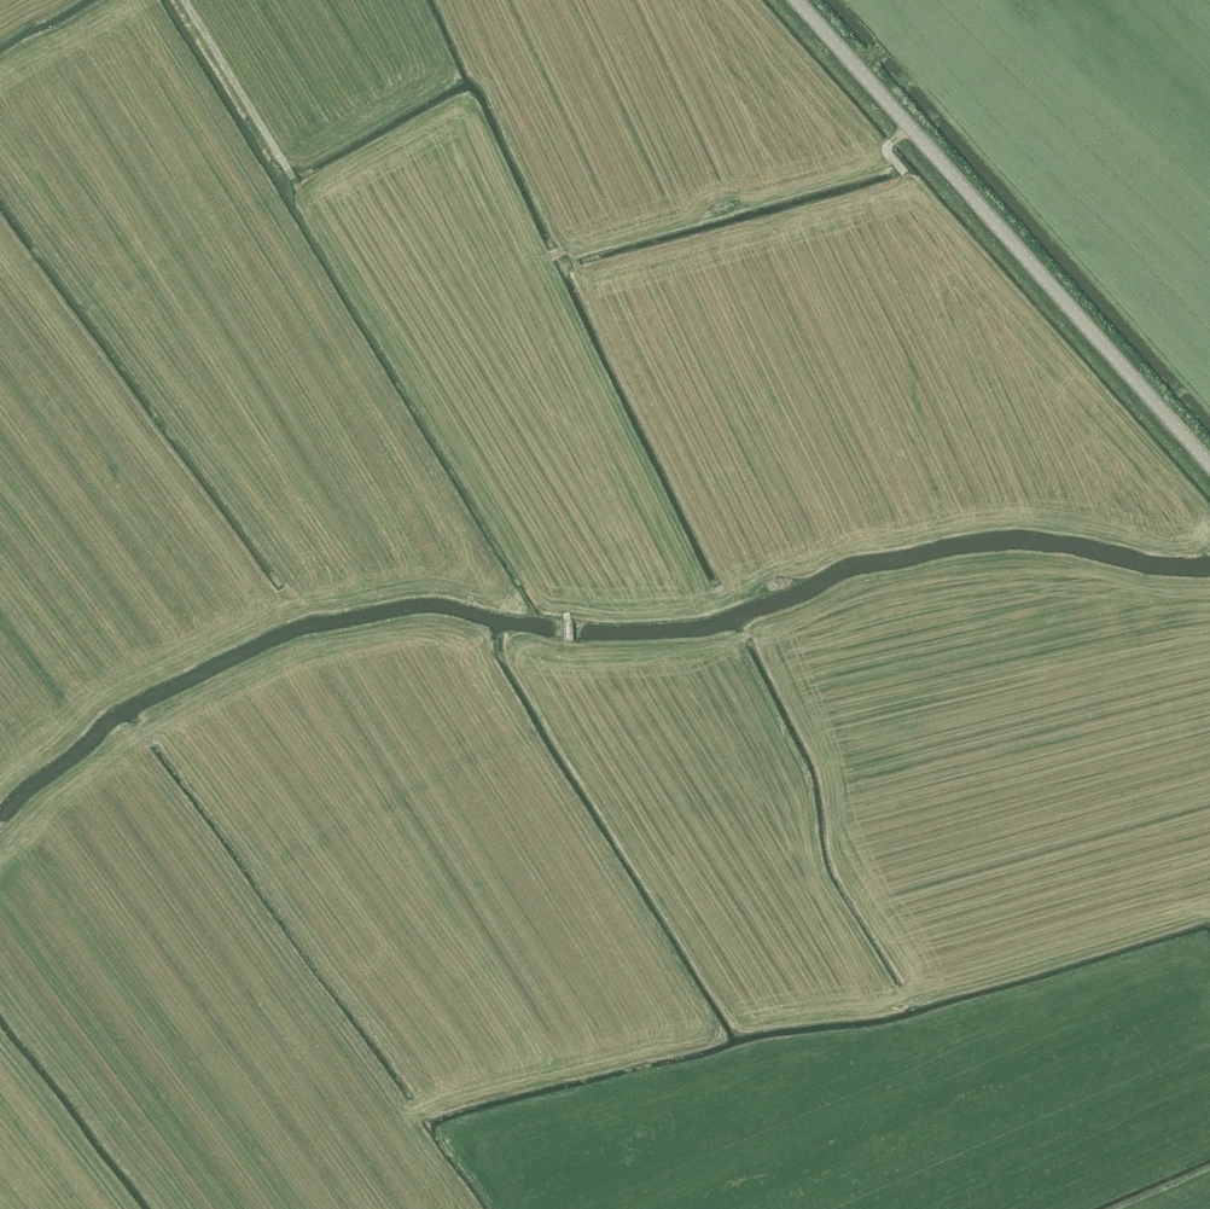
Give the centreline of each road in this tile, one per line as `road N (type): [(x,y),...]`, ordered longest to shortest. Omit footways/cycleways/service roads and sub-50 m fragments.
road 1 (track): [(182,0),(533,578),(560,601),(567,644)]
road 2 (tertiary): [(1209,466),(795,0)]

